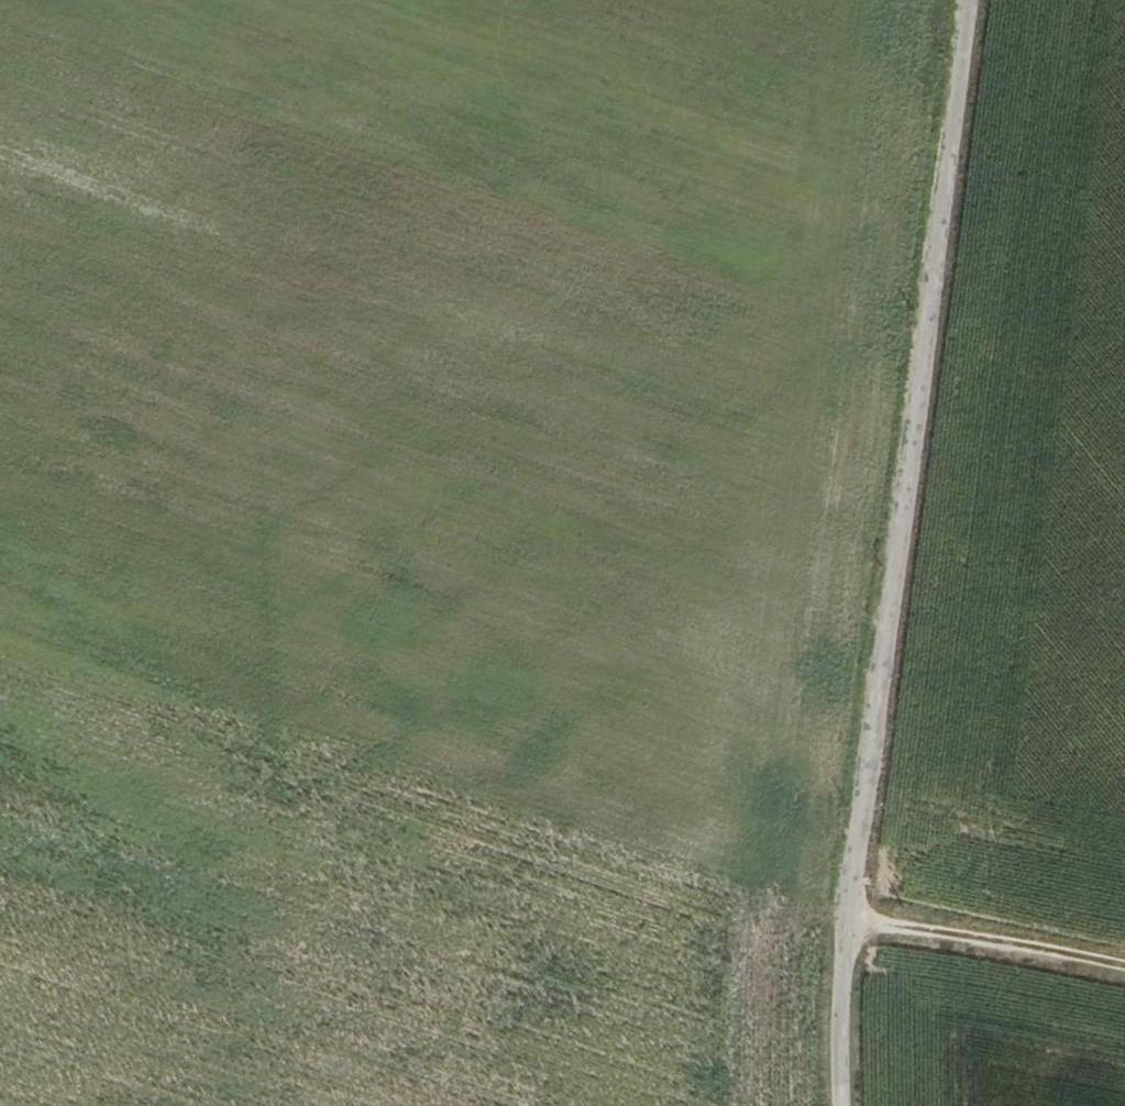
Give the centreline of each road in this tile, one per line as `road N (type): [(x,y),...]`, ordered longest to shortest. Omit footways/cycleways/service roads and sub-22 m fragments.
road 1 (unclassified): [(842,1105),(848,919),(978,0)]
road 2 (track): [(1124,965),(848,919)]

